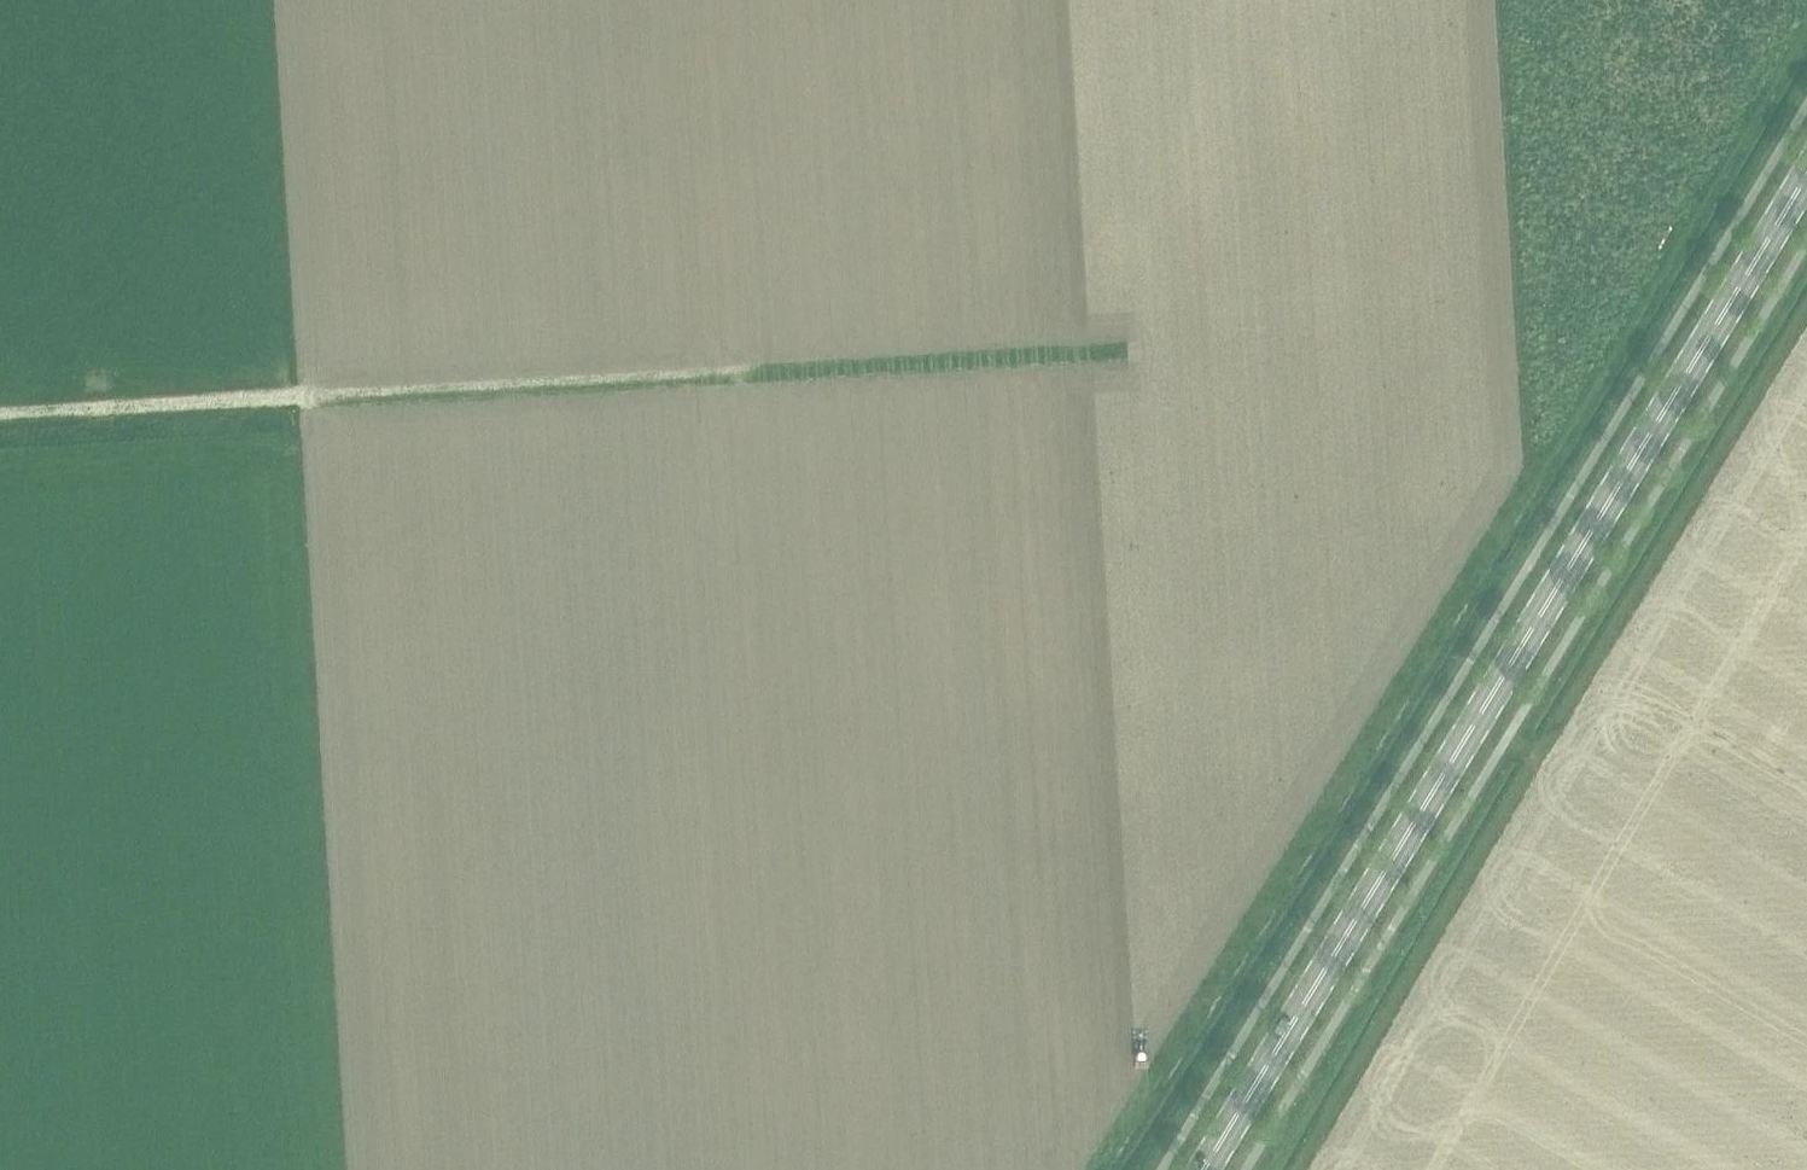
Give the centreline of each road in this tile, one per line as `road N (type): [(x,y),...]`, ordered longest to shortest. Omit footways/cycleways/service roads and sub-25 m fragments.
road 1 (secondary): [(1203,1169),(1806,173)]
road 2 (track): [(0,413),(411,387)]

